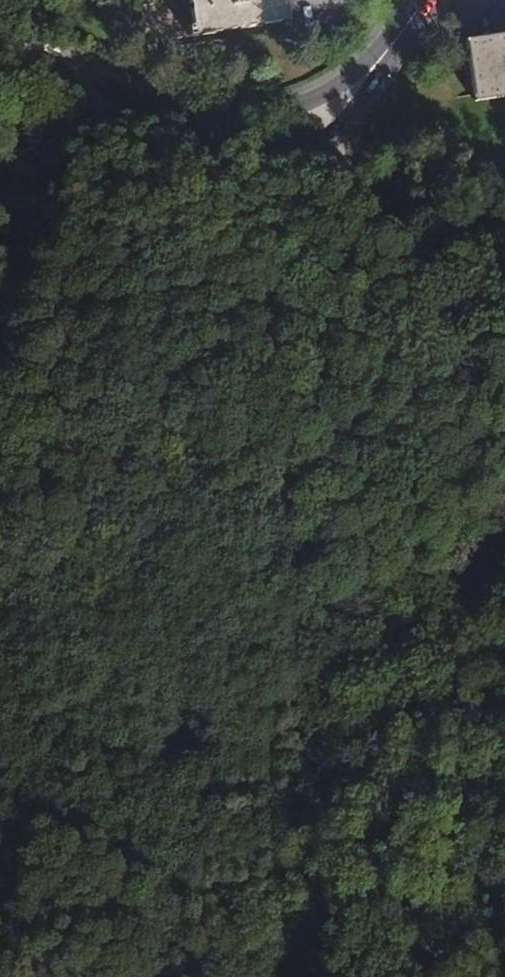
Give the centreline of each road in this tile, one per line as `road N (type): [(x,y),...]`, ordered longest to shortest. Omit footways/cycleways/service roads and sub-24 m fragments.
road 1 (track): [(41,128),(41,169),(167,212),(207,237),(308,353),(329,393)]
road 2 (track): [(329,393),(359,428),(414,460),(438,496),(434,571),(449,625),(504,680)]
road 3 (unclassified): [(504,243),(436,245),(357,212)]
road 4 (residential): [(91,133),(83,75),(0,37)]

